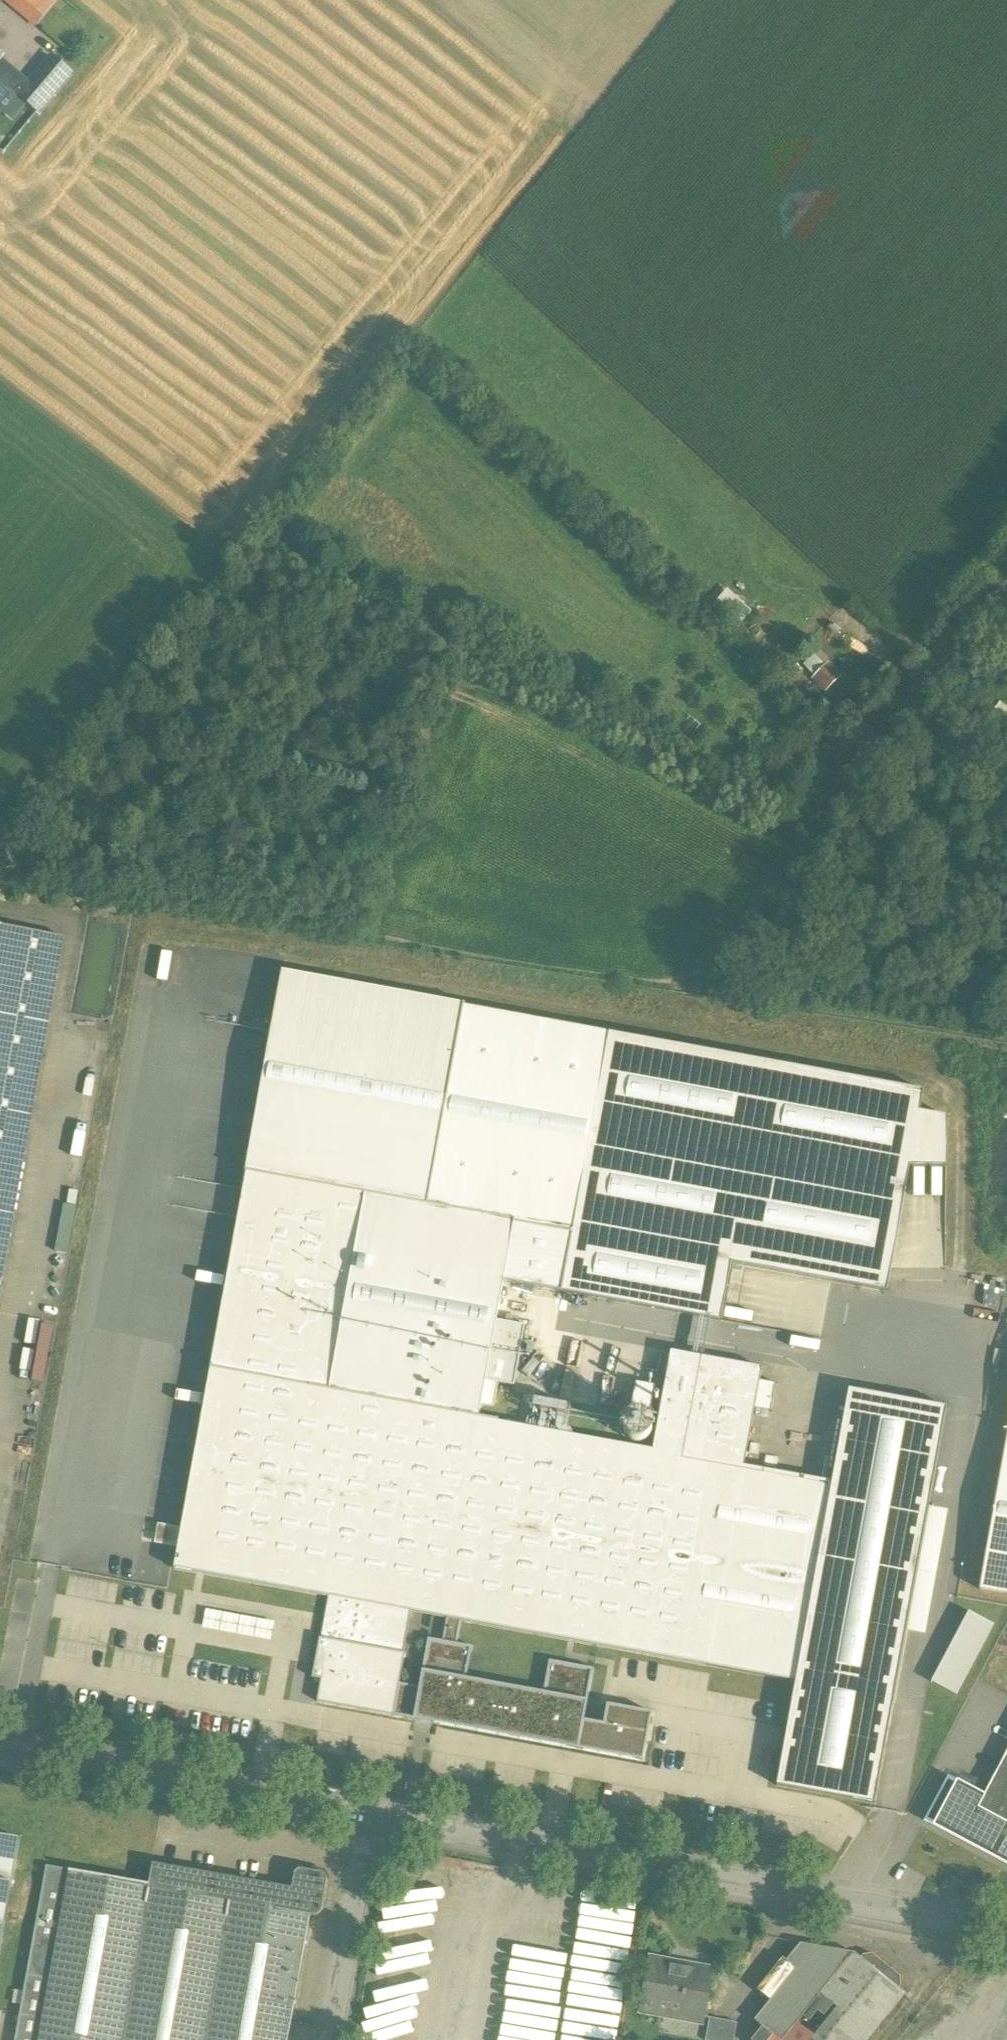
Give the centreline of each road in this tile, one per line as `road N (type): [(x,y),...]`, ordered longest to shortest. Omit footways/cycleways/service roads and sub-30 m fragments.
road 1 (track): [(284,965),(933,1084),(955,1103),(962,1134),(960,1270)]
road 2 (residential): [(1006,1932),(371,1821)]
road 3 (residential): [(371,1821),(0,1750)]
road 4 (track): [(1006,573),(852,767),(784,833)]
road 5 (residential): [(371,1821),(331,2039)]

